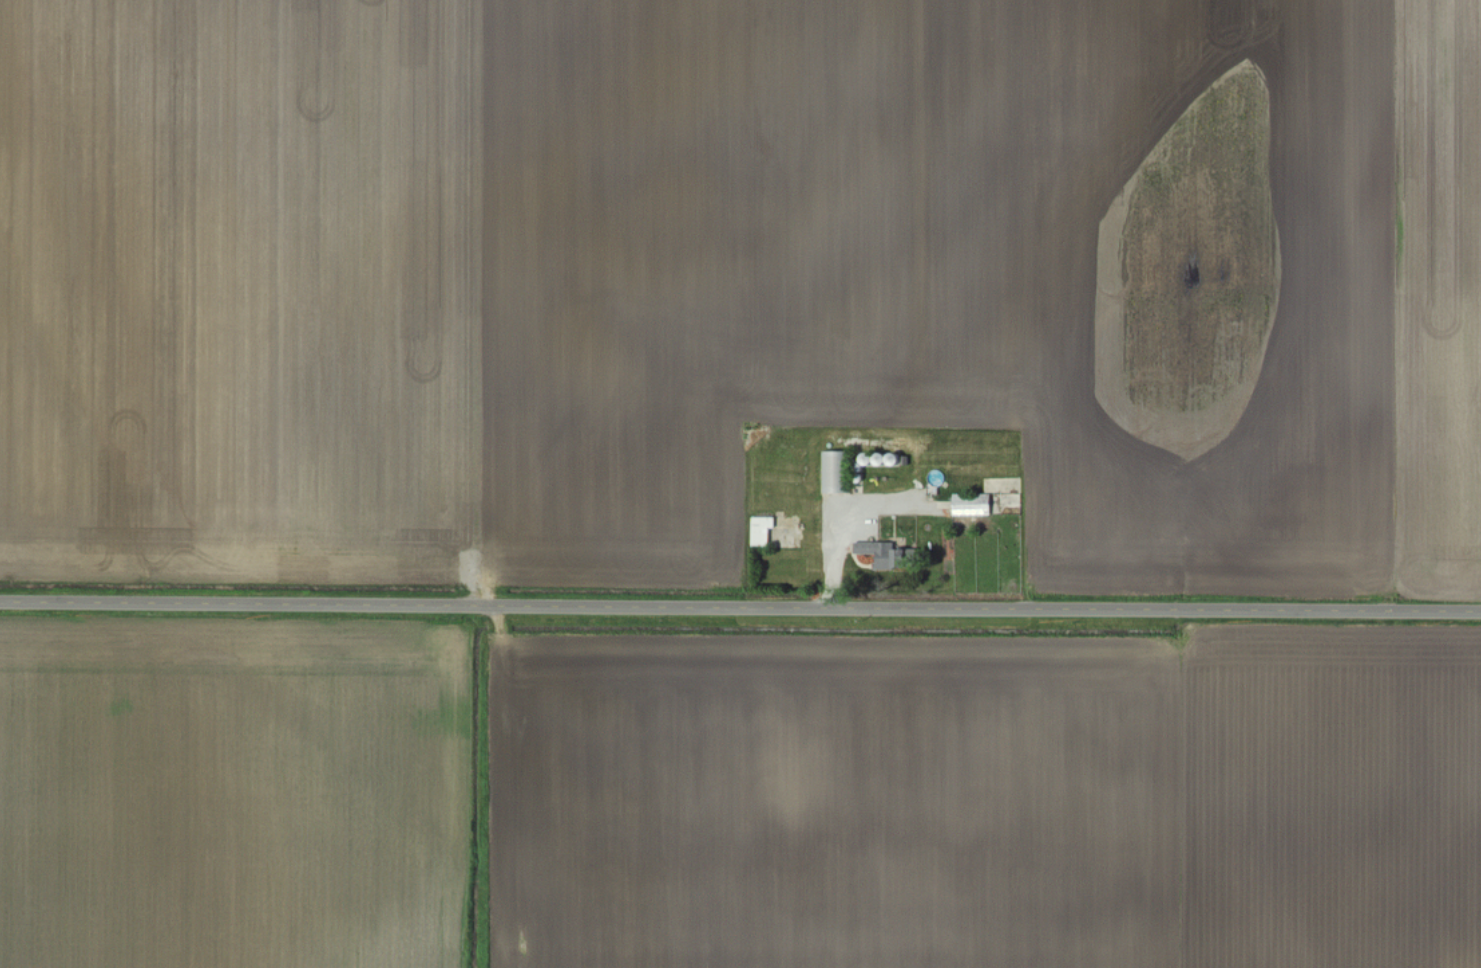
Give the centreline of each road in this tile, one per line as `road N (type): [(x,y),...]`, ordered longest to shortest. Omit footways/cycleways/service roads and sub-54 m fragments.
road 1 (residential): [(0,602),(1480,612)]

